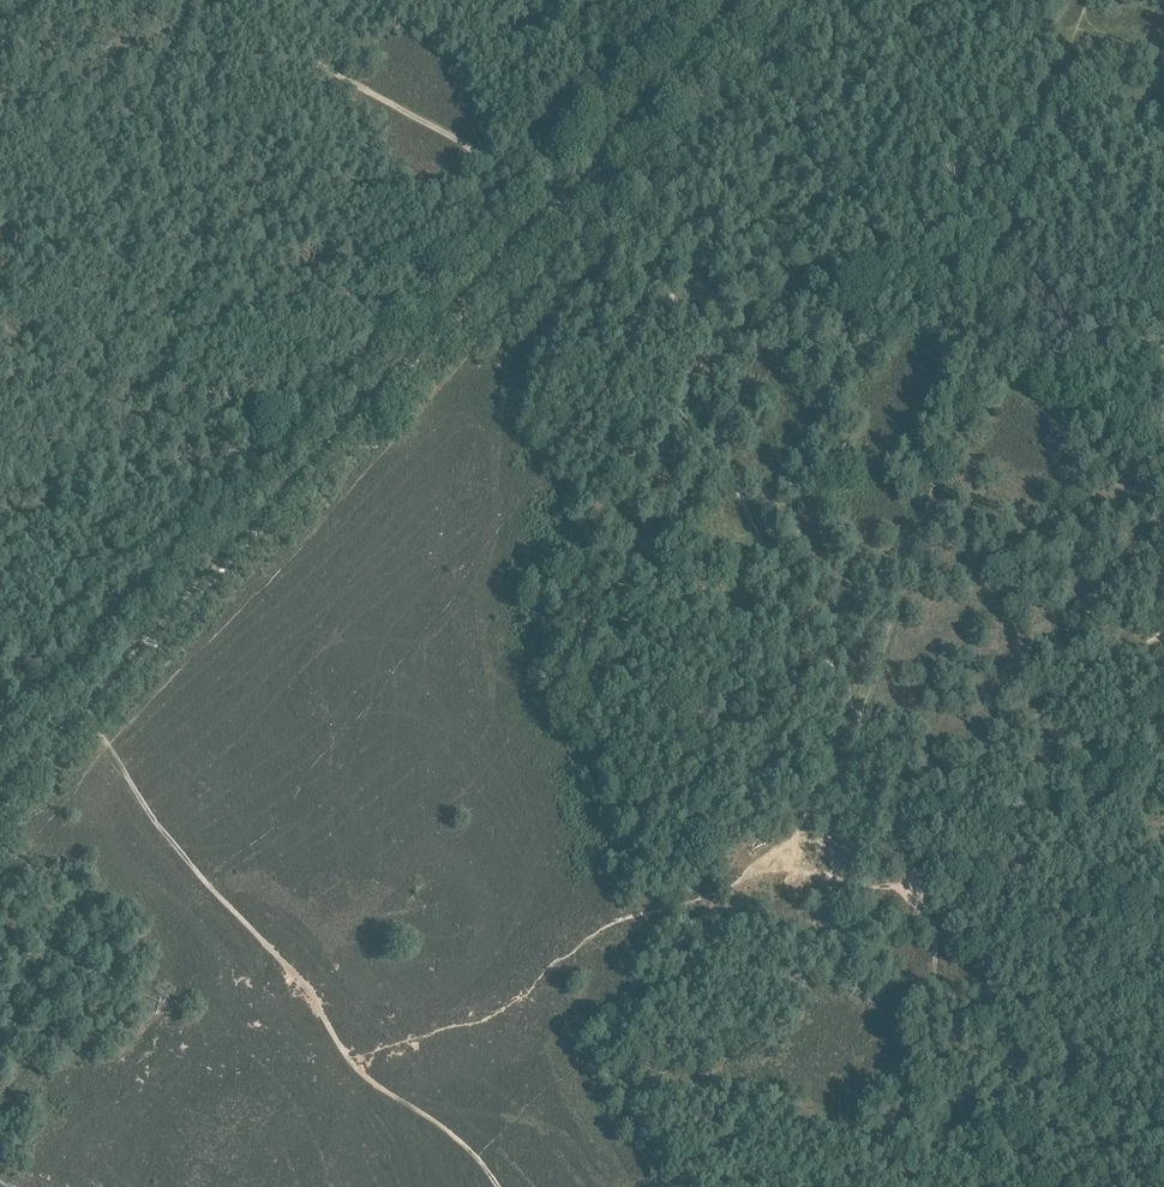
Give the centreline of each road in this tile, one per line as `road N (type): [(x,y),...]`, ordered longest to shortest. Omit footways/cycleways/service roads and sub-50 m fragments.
road 1 (track): [(0,800),(743,0)]
road 2 (track): [(527,177),(323,58),(133,60),(46,55),(0,43)]

